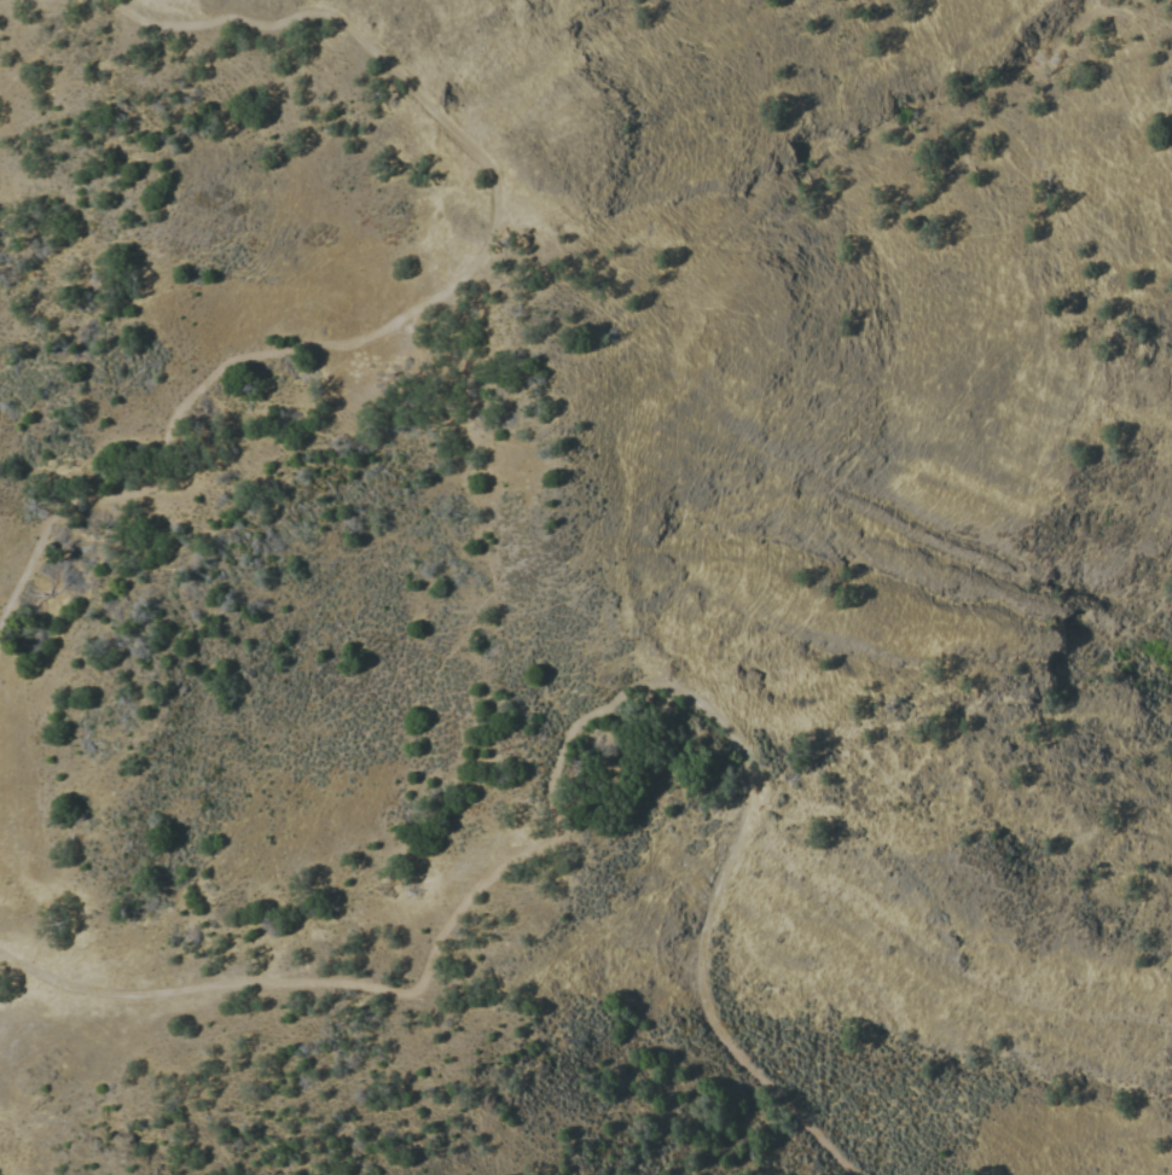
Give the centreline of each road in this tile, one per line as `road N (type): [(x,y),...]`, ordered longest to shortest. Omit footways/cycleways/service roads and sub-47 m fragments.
road 1 (track): [(0,957),(56,984),(106,995),(227,982),(407,993),(424,977),(447,920),(501,867),(553,839),(558,826),(547,789),(574,725),(623,688),(678,691),(708,709),(750,773),(752,804),(702,917),(689,972),(707,1022),(855,1174)]
road 2 (track): [(107,0),(172,28),(321,17),(350,31),(485,157),(495,227),(481,261),(372,337),(228,359),(161,427),(63,499),(0,619)]

